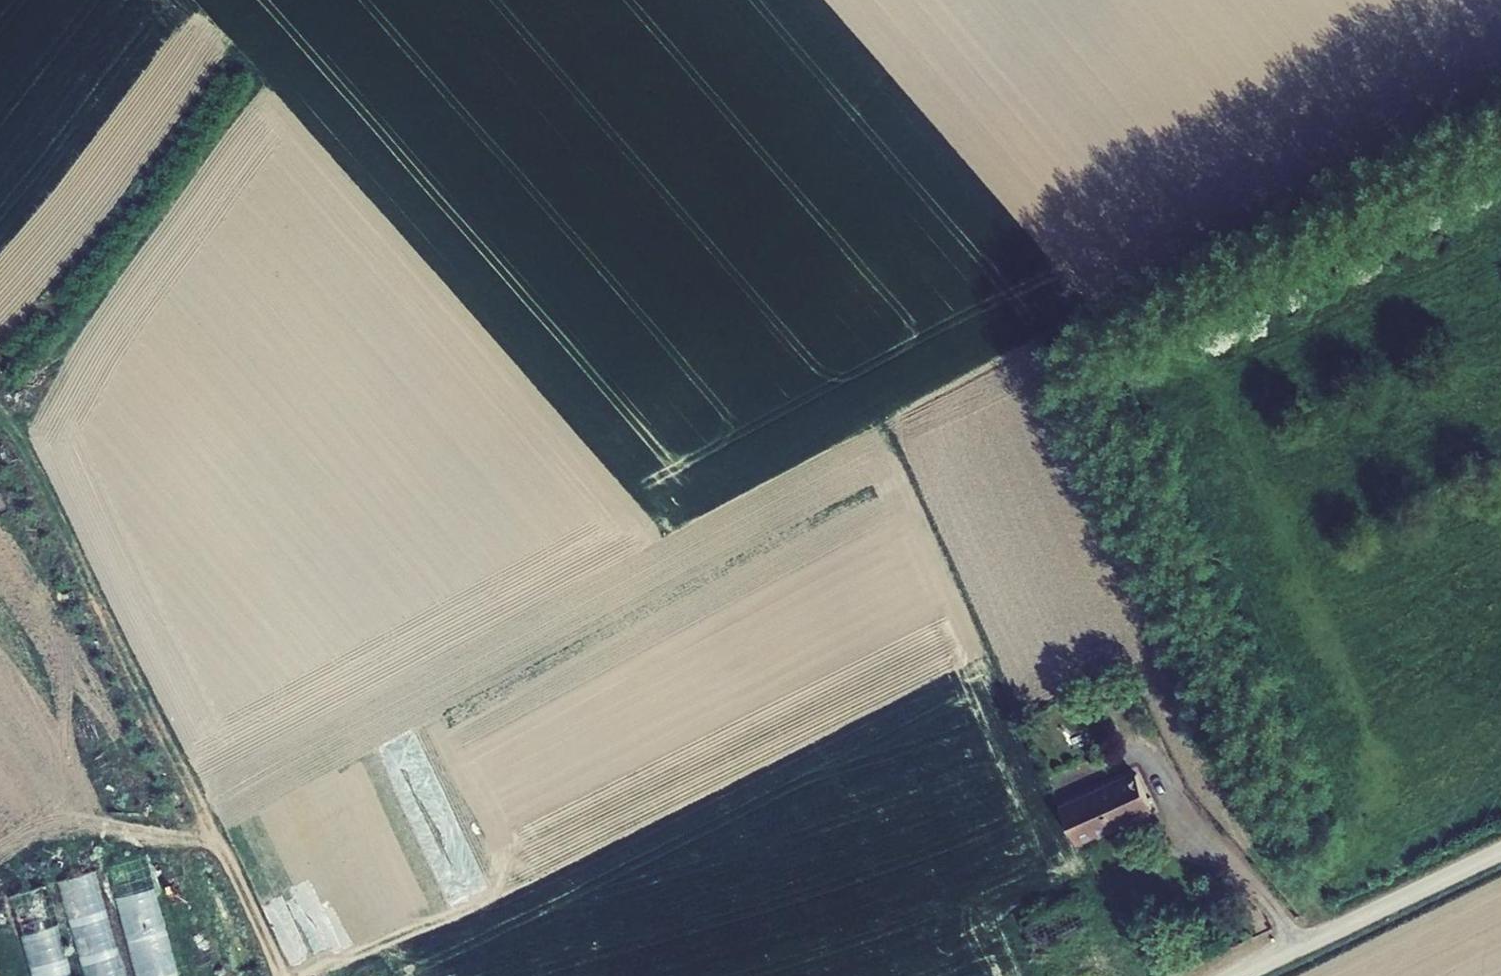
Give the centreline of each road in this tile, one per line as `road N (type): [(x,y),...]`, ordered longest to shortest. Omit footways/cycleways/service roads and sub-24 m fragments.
road 1 (unclassified): [(1500,850),(1239,975)]

